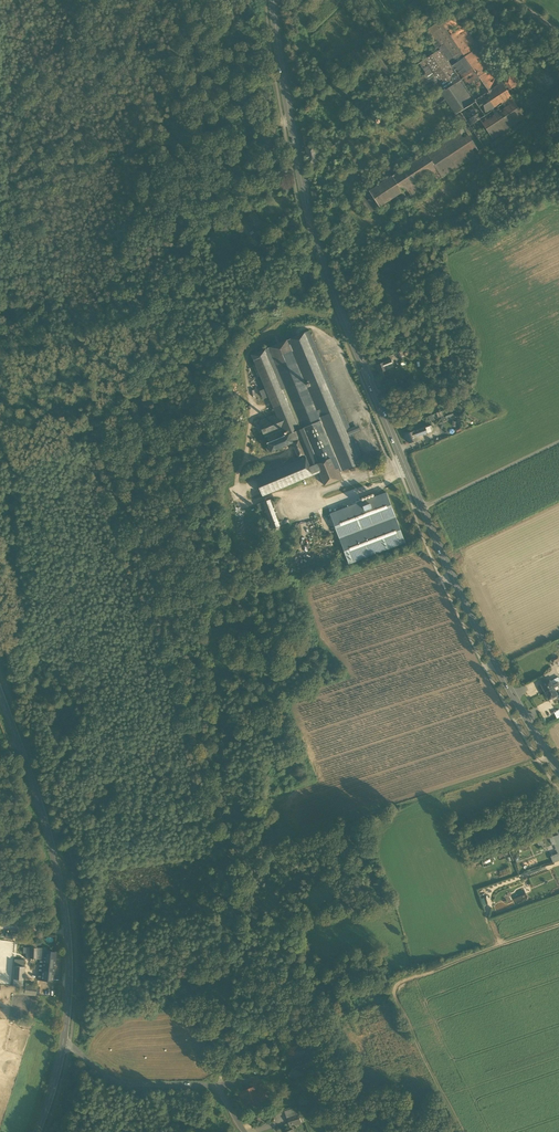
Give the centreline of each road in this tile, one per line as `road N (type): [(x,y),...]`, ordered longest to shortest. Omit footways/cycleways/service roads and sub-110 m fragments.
road 1 (track): [(218,1087),(236,928),(196,542),(211,438),(203,236),(98,0)]
road 2 (primary): [(558,772),(447,564),(338,305),(304,195),(274,0)]
road 3 (secondary): [(64,1039),(69,994),(60,887),(0,692)]
road 4 (track): [(558,925),(388,987),(463,1131)]
road 5 (track): [(230,865),(548,754)]
road 6 (residential): [(244,1131),(218,1087),(130,1086),(110,1079),(64,1039)]
road 7 (track): [(438,794),(495,947)]
road 8 (track): [(422,507),(558,441)]

